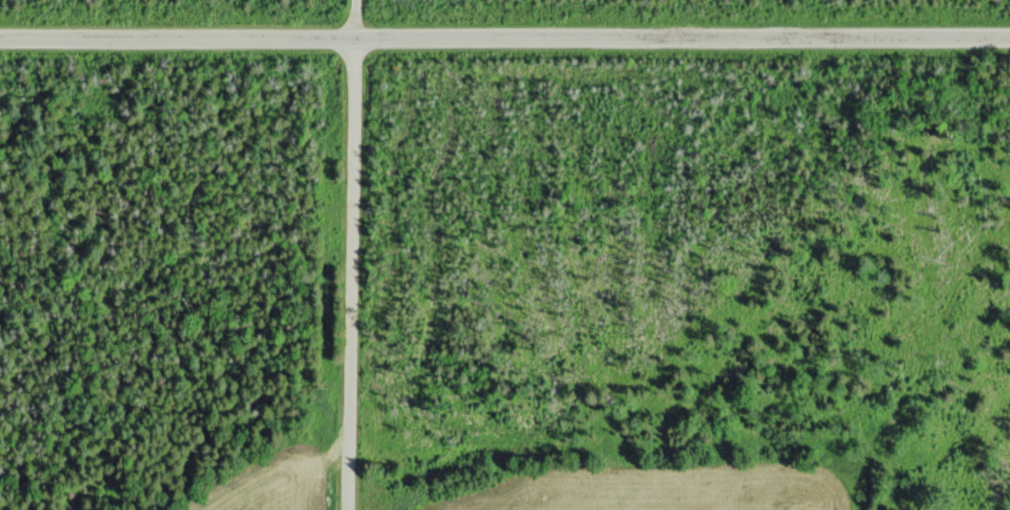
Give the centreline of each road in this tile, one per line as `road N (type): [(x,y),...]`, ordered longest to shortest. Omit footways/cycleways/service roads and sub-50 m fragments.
road 1 (tertiary): [(0,37),(1009,41)]
road 2 (residential): [(353,509),(358,0)]

